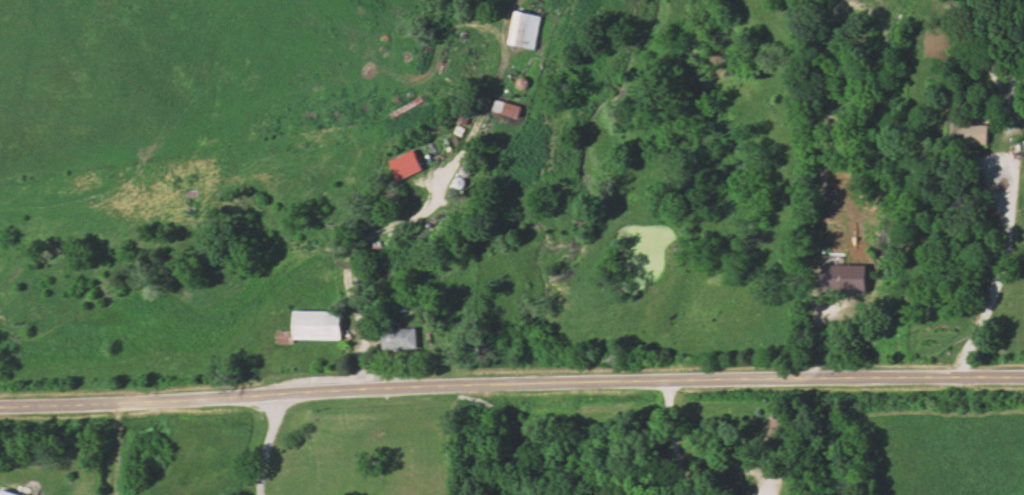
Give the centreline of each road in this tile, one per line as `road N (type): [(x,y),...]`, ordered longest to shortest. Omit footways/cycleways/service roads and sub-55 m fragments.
road 1 (secondary): [(0,407),(456,385),(1023,379)]
road 2 (residential): [(369,389),(351,285),(359,251),(434,204),(449,157),(507,66),(504,23),(519,0)]
road 3 (residential): [(965,379),(1006,255),(1007,215)]
road 4 (residential): [(996,204),(1007,215),(1016,182),(1009,163),(996,162),(985,174),(996,204)]

